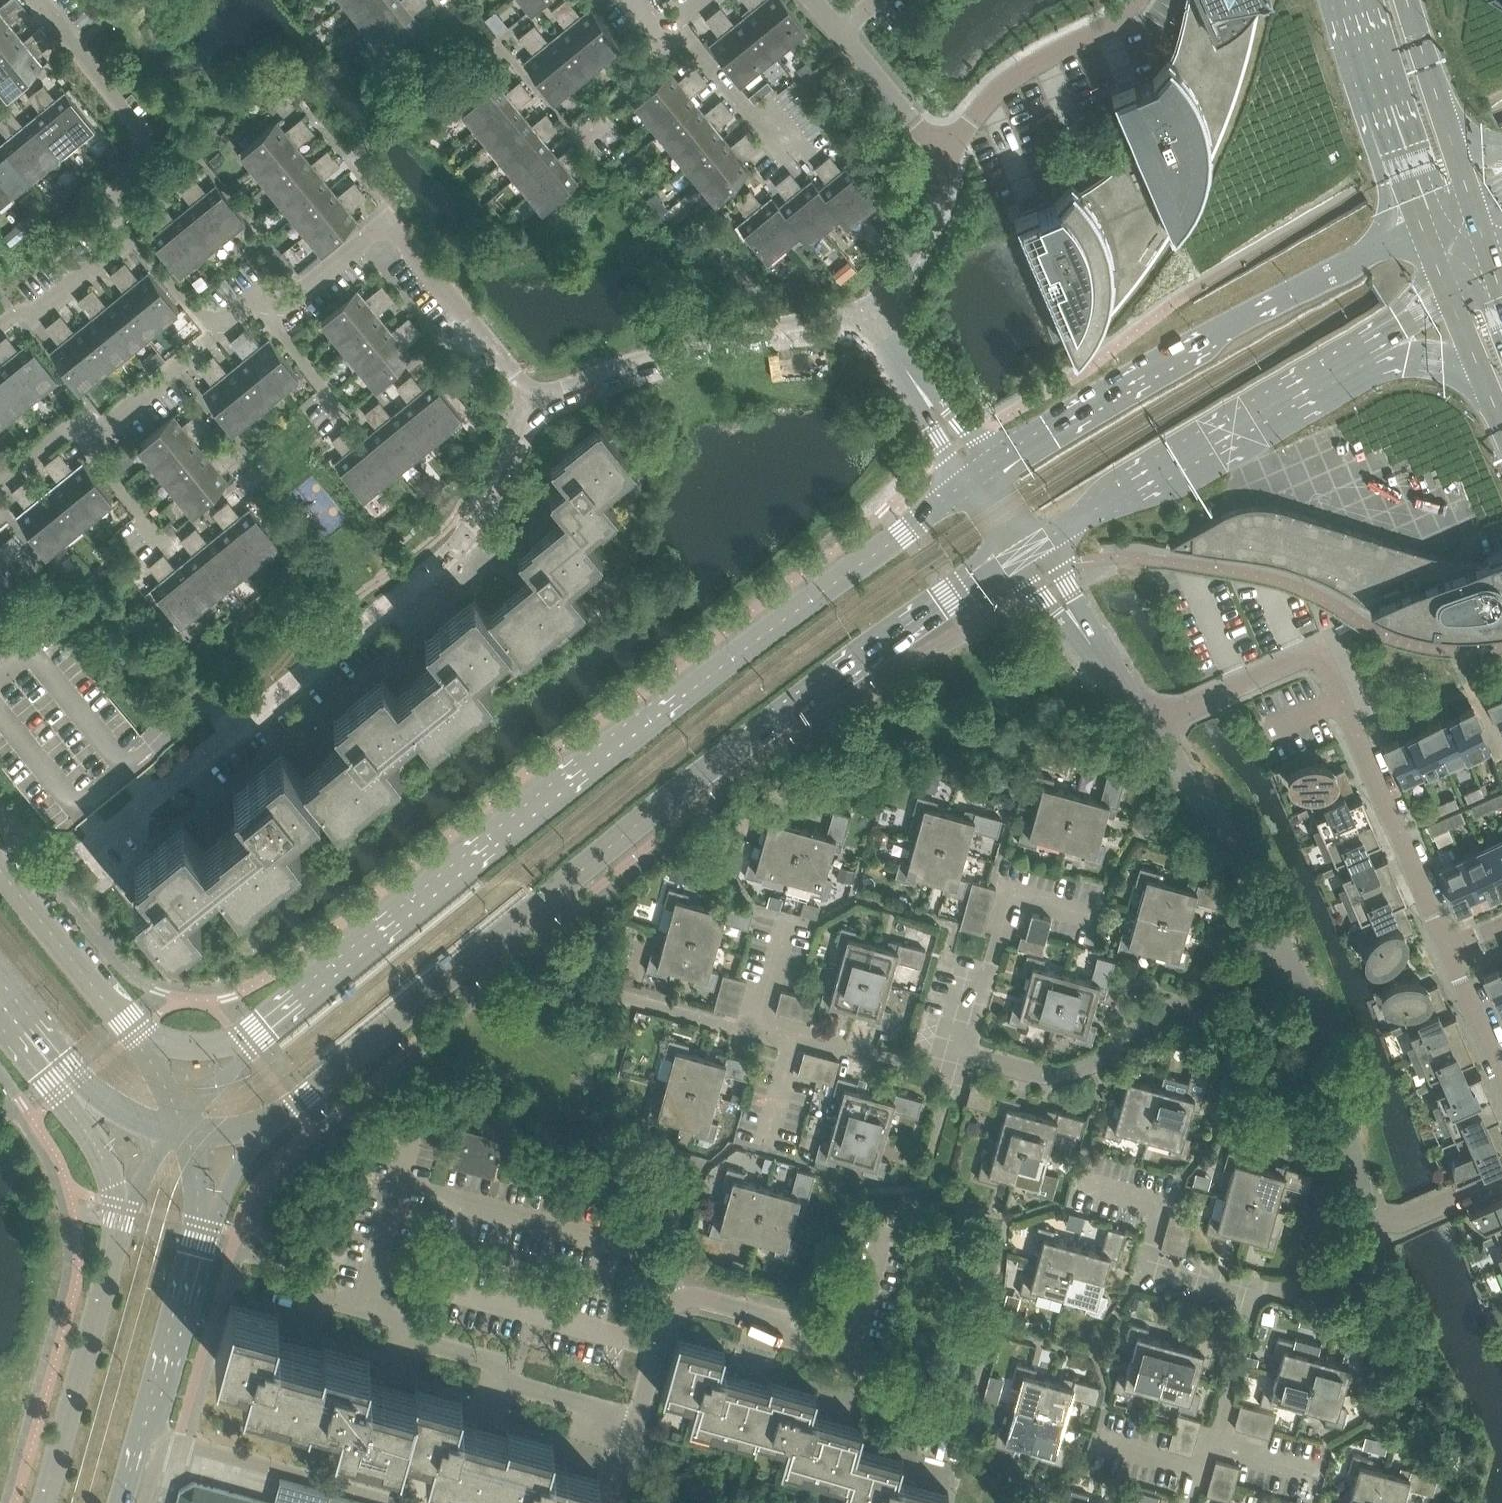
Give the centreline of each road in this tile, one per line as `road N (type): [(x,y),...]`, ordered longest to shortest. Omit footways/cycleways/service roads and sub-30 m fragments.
road 1 (secondary): [(267,1126),(699,776),(1027,548)]
road 2 (secondary): [(976,473),(759,633),(248,1051)]
road 3 (residential): [(1150,725),(1319,650),(1501,1074)]
road 4 (residential): [(90,847),(434,569),(471,529),(520,420),(539,397)]
road 5 (secondary): [(1364,255),(976,473)]
road 6 (residential): [(851,1356),(799,1342),(784,1322),(700,1298),(672,1306),(614,1502)]
road 7 (secondary): [(1027,548),(1364,350)]
road 8 (residential): [(956,1051),(1039,1075),(1093,1062),(1284,945)]
road 9 (residential): [(876,312),(688,350),(539,397)]
road 10 (residential): [(500,357),(390,221),(287,304),(255,302)]
road 11 (secondary): [(124,1205),(42,1502)]
road 12 (residential): [(145,1502),(158,1456),(176,1444),(401,1502)]
road 13 (residential): [(1373,1222),(1320,1025),(1284,945)]
road 14 (secondary): [(121,1502),(203,1224)]
road 15 (residential): [(1256,1294),(1146,1262),(1163,1203),(1076,1179)]
road 16 (residential): [(1284,945),(1251,878),(1150,725)]
road 17 (residential): [(1138,0),(1107,28),(1017,73),(947,160)]
road 18 (residential): [(956,1051),(976,982),(992,969),(1019,895),(1099,916)]
road 19 (residential): [(1150,725),(1027,548)]
road 20 (secondary): [(138,1035),(0,870)]
road 21 (residential): [(947,160),(812,0)]
road 22 (residential): [(810,161),(777,122),(755,119),(694,48),(663,33)]
road 23 (residential): [(976,473),(876,312)]
road 24 (residential): [(794,1035),(948,1076),(956,1051)]
road 25 (residential): [(938,1459),(953,1409),(875,1387),(851,1356)]
road 26 (residential): [(212,326),(197,351),(86,440)]
road 27 (residential): [(876,312),(931,219),(947,160)]
road 28 (residential): [(0,326),(40,311),(133,235)]
road 29 (residential): [(1209,1446),(1256,1294)]
road 30 (residential): [(598,993),(749,1034)]
road 31 (primary): [(1378,109),(1376,157),(1388,210),(1379,241),(1364,255)]
road 32 (residential): [(38,0),(134,121)]
road 33 (residential): [(1256,1294),(1326,1281),(1346,1268),(1373,1222)]
road 34 (residential): [(348,417),(255,302)]
road 35 (residential): [(574,134),(670,55),(663,33)]
road 36 (residential): [(1373,1222),(1501,1177)]
road 37 (residential): [(851,1356),(886,1226)]
road 38 (primary): [(1364,350),(1445,363),(1487,388)]
road 39 (residential): [(165,544),(86,440)]
road 40 (secondary): [(70,1091),(94,1127),(124,1205)]
road 41 (residential): [(133,235),(116,208),(143,157),(134,121)]
road 42 (primary): [(1378,109),(1419,226)]
road 43 (residential): [(749,1034),(790,917)]
road 44 (primary): [(1442,117),(1406,0)]
road 45 (residential): [(794,1035),(764,1152)]
road 46 (residential): [(212,326),(133,235)]

